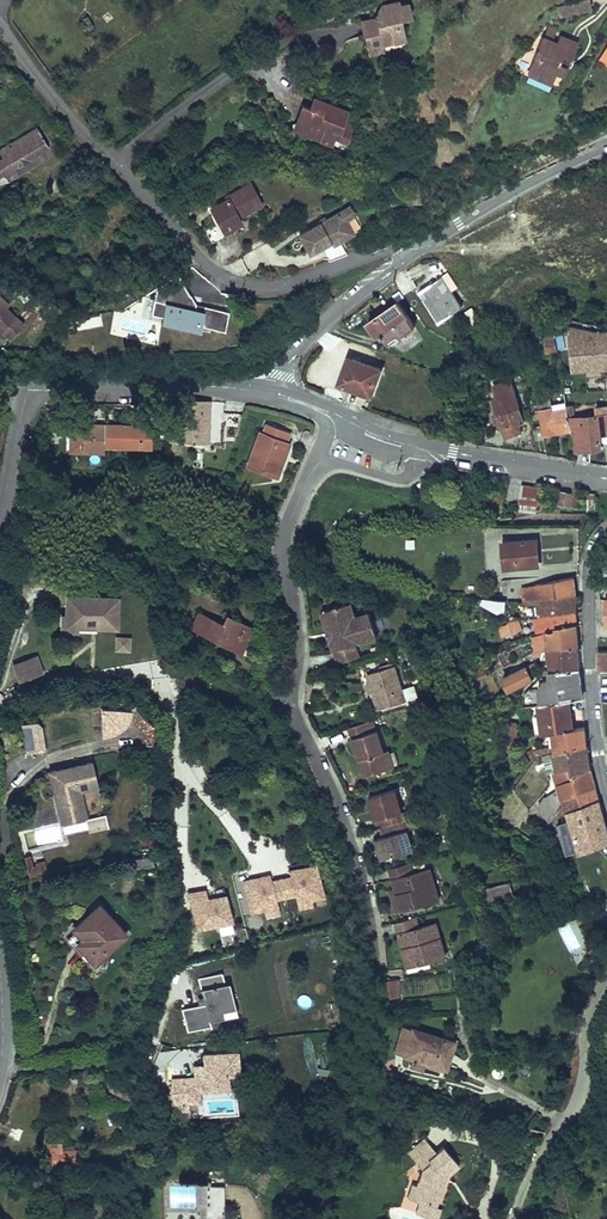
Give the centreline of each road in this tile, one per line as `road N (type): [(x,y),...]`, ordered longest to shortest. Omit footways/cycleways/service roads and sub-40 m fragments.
road 1 (residential): [(373,976),(348,841),(292,716),(296,632),(281,563),(291,515),(339,417)]
road 2 (residential): [(411,256),(392,248),(279,287),(233,282),(201,259),(111,162)]
road 3 (tertiary): [(606,481),(420,448),(339,417)]
road 4 (residential): [(606,969),(582,1039),(580,1095),(540,1153),(512,1218)]
road 5 (residential): [(606,797),(589,654),(590,569),(606,533)]
road 6 (tertiary): [(273,395),(26,380)]
road 7 (residential): [(411,256),(606,148)]
road 8 (residential): [(273,395),(287,361),(411,256)]
road 9 (residential): [(111,162),(0,30)]
road 10 (tertiary): [(26,380),(0,535)]
road 11 (residential): [(111,162),(227,73)]

